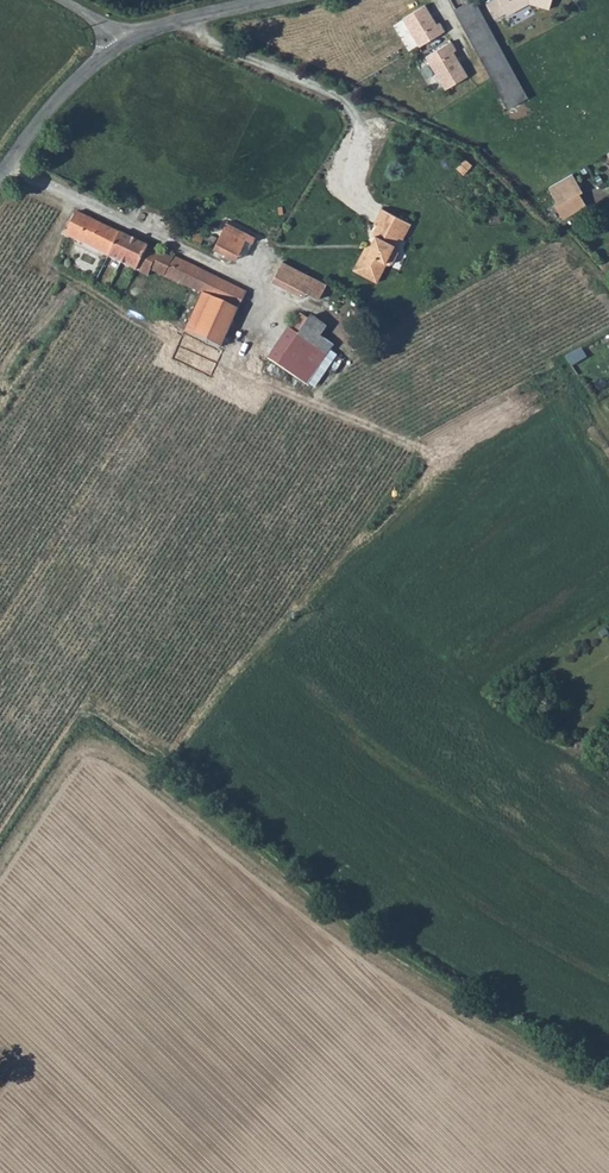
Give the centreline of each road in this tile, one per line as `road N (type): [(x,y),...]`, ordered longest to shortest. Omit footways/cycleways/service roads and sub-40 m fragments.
road 1 (track): [(0,832),(64,733),(86,729),(424,981),(608,1084)]
road 2 (unclassified): [(124,43),(44,114),(0,174)]
road 3 (unclassified): [(271,0),(124,43)]

